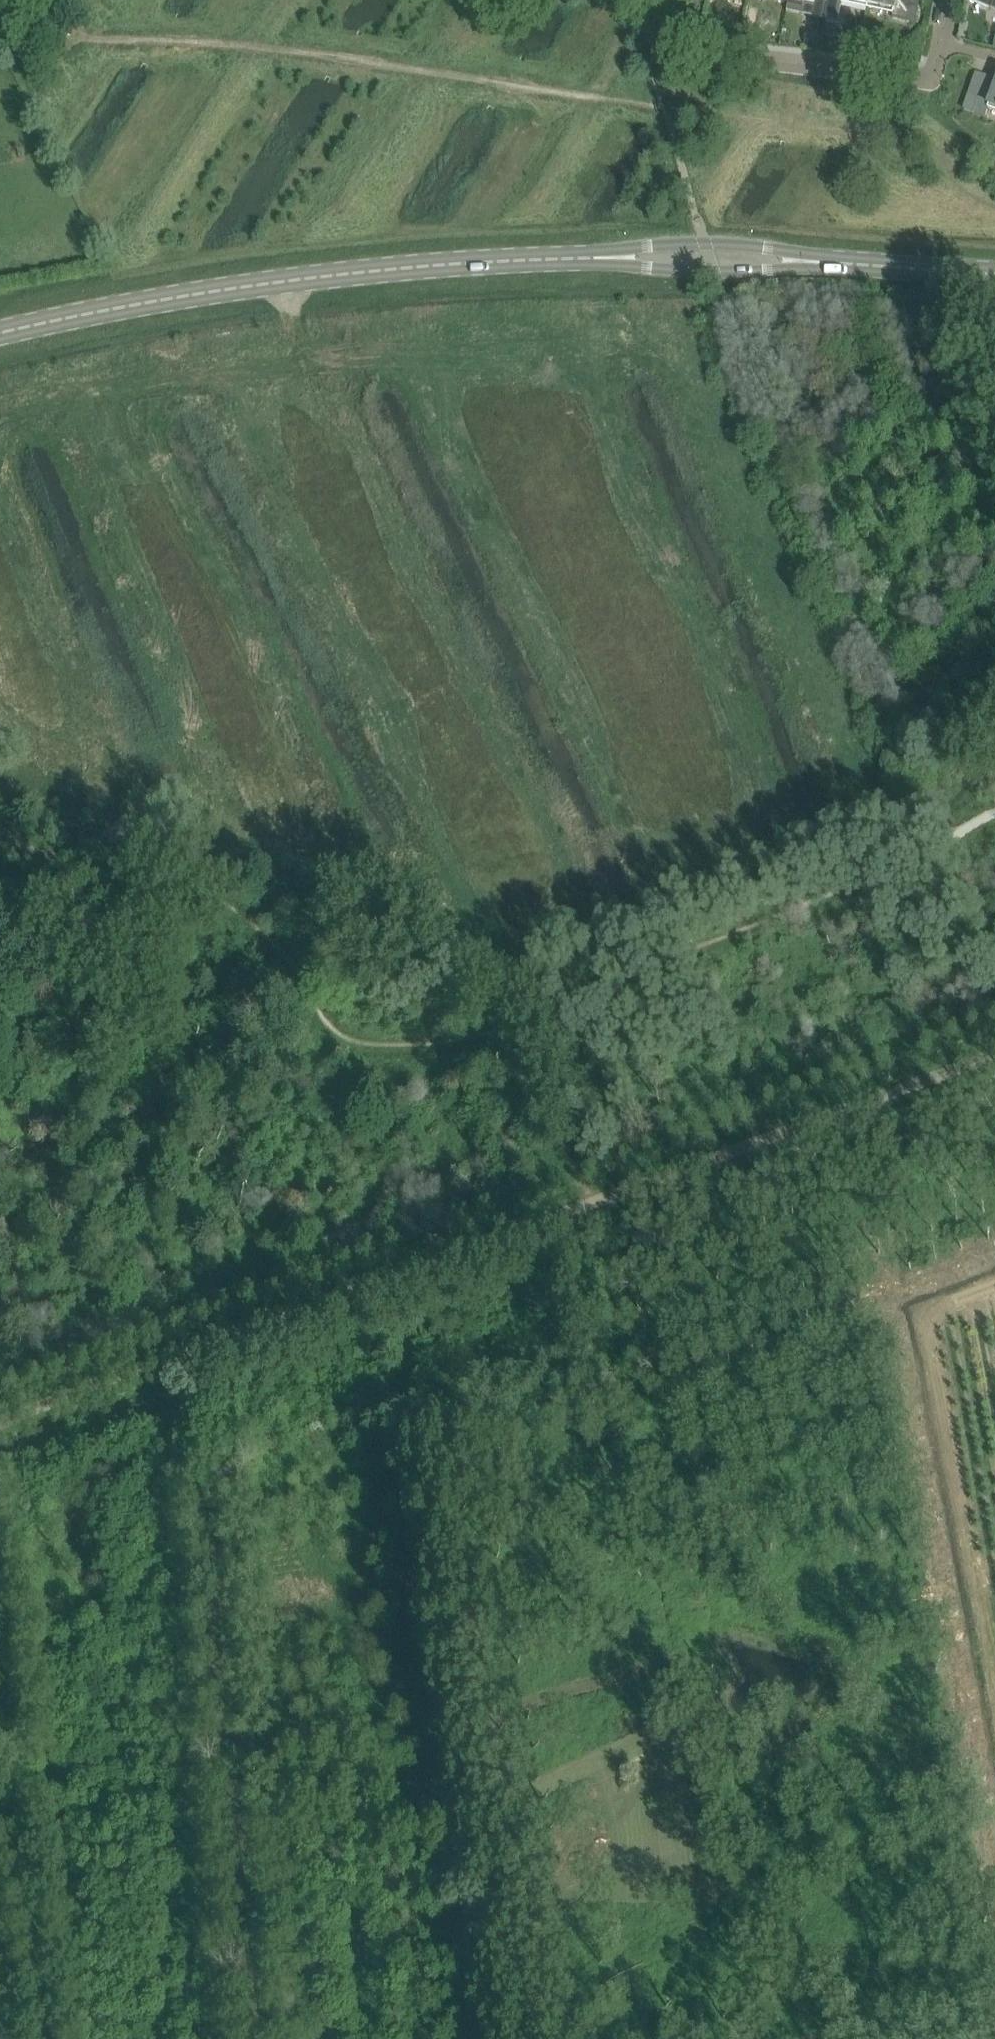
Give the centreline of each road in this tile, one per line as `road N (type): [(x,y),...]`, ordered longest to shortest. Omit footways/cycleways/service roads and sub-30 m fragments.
road 1 (unclassified): [(0,1427),(994,1055)]
road 2 (secondary): [(0,333),(309,277),(601,257)]
road 3 (residential): [(653,0),(681,37),(701,46),(920,68),(939,64),(947,37)]
road 4 (secondary): [(818,261),(706,241),(601,257)]
road 5 (secondary): [(601,257),(714,271),(818,261)]
road 6 (secondary): [(818,261),(994,273)]

